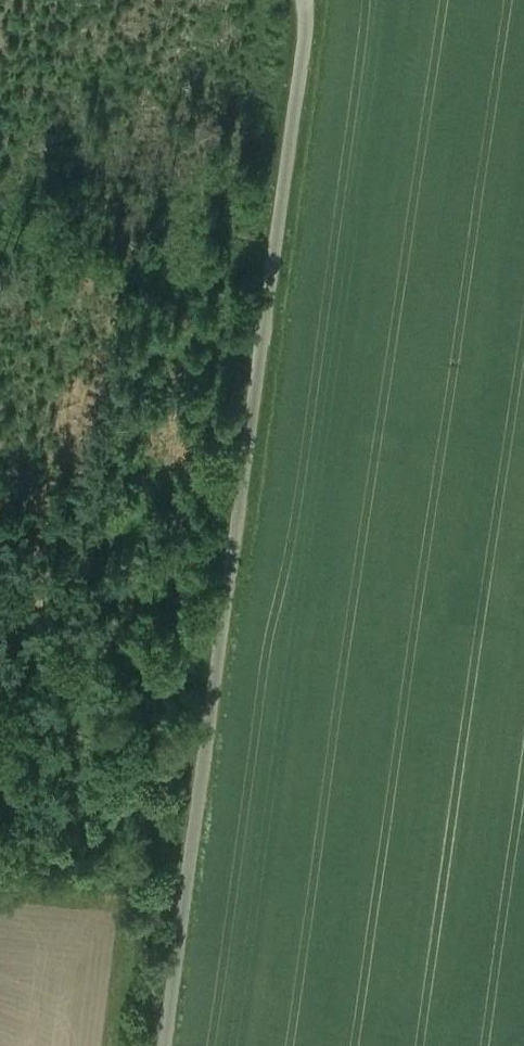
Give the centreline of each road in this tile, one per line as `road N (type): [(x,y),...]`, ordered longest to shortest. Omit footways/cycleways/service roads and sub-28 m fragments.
road 1 (unclassified): [(302,0),(307,23),(170,1045)]

